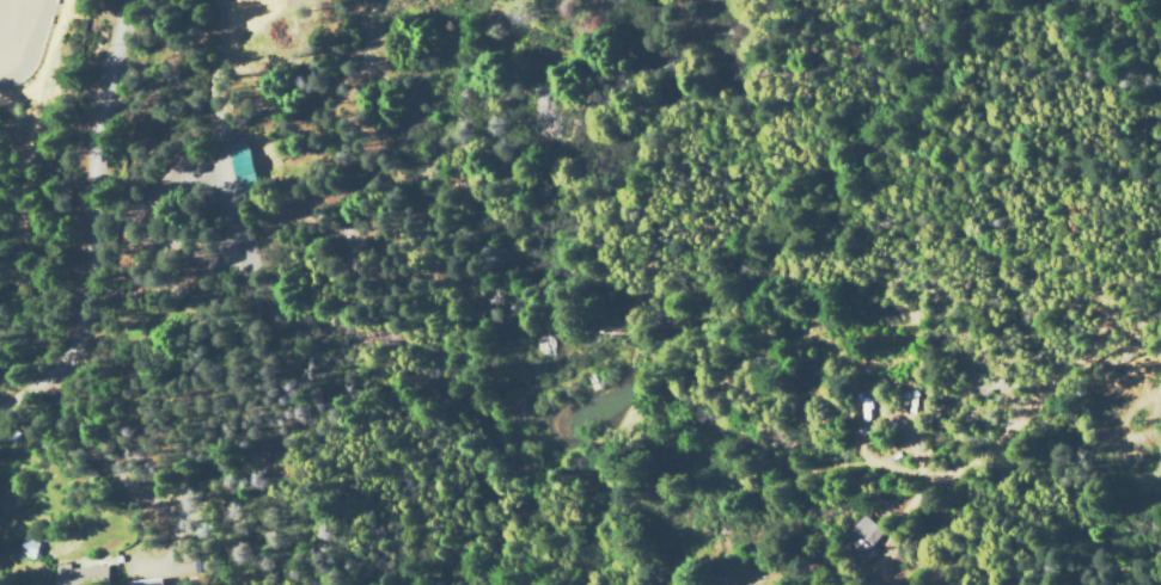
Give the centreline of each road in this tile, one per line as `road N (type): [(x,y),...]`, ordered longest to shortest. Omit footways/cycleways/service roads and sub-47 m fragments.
road 1 (residential): [(723,584),(768,524),(934,476),(1106,335),(1160,312)]
road 2 (residential): [(0,415),(51,380),(78,337),(90,287),(96,158),(134,0)]

